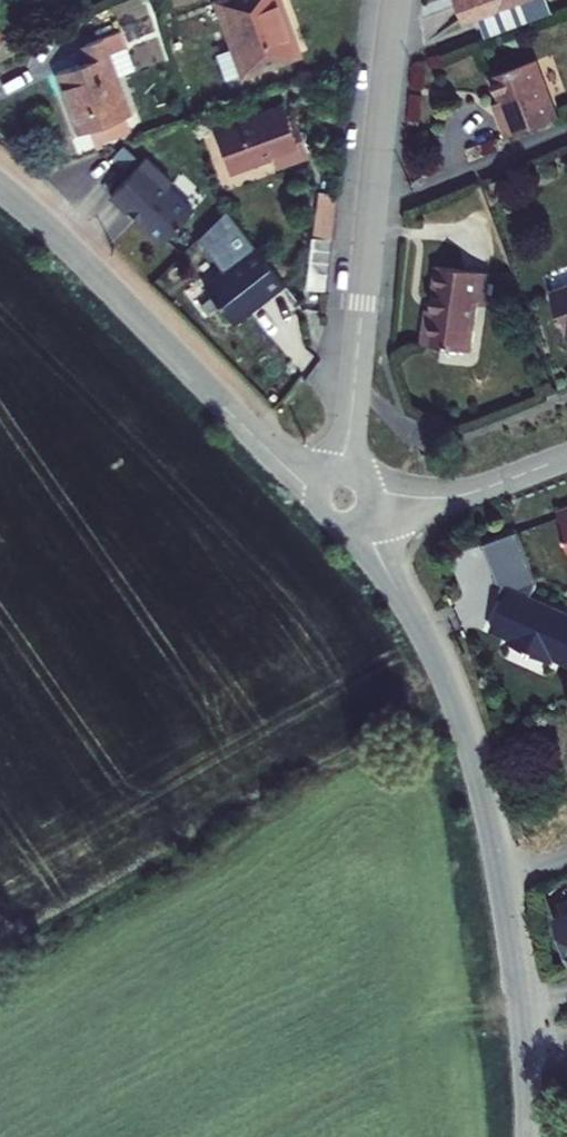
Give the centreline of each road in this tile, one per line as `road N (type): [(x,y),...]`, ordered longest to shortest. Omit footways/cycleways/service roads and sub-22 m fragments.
road 1 (residential): [(526,1136),(509,942),(465,738),(431,653),(345,497)]
road 2 (residential): [(345,497),(271,454),(90,267),(0,186)]
road 3 (residential): [(372,201),(345,497)]
road 4 (residential): [(345,497),(458,497),(566,457)]
road 5 (residential): [(372,201),(425,192),(566,134)]
road 6 (residential): [(397,0),(372,201)]

